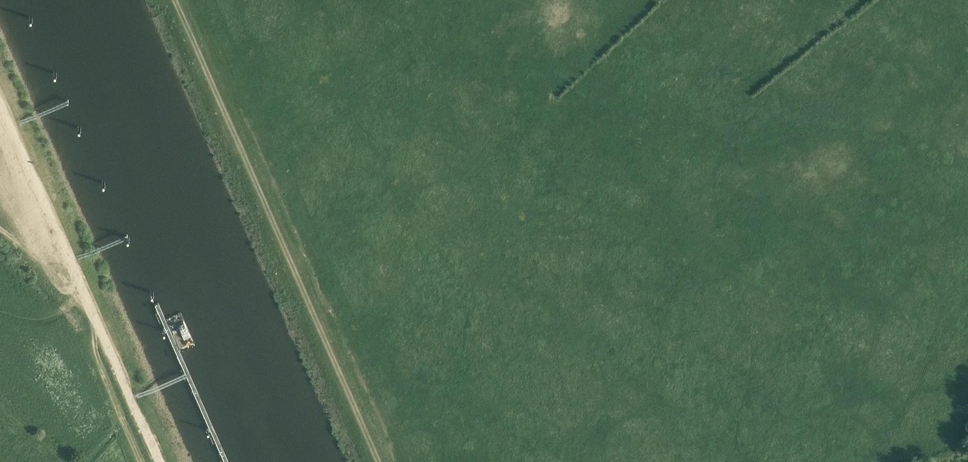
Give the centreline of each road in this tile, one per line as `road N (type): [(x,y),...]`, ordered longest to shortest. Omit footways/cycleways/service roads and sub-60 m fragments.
road 1 (track): [(90,305),(0,101)]
road 2 (track): [(159,461),(90,305)]

